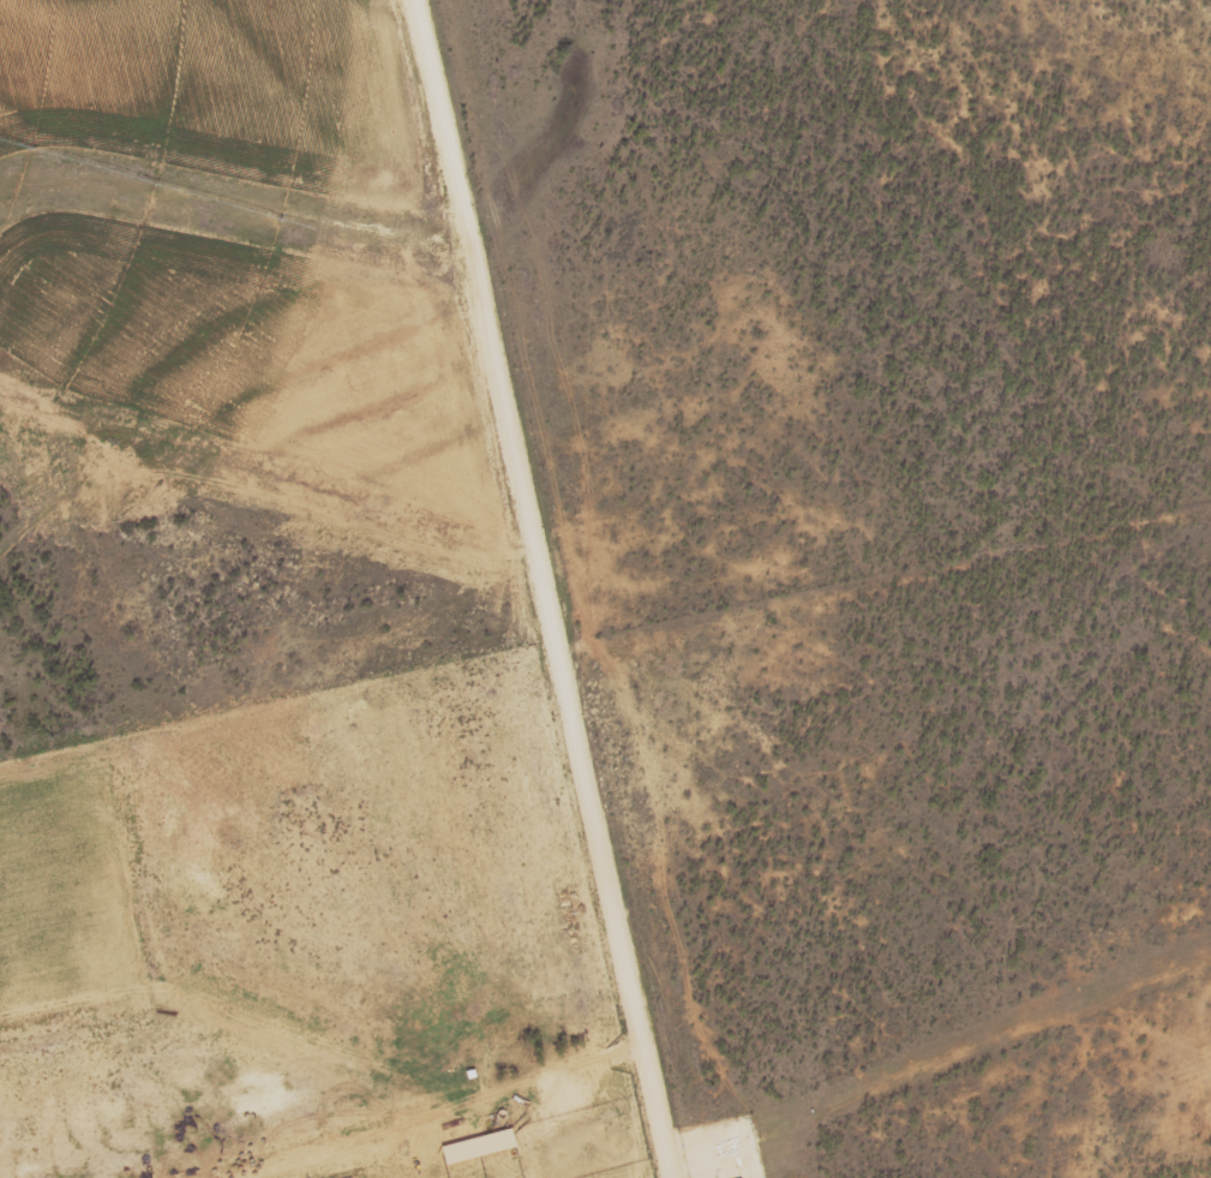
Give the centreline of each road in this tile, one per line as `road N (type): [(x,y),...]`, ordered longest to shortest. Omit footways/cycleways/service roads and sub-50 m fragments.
road 1 (residential): [(673,1177),(416,0)]

